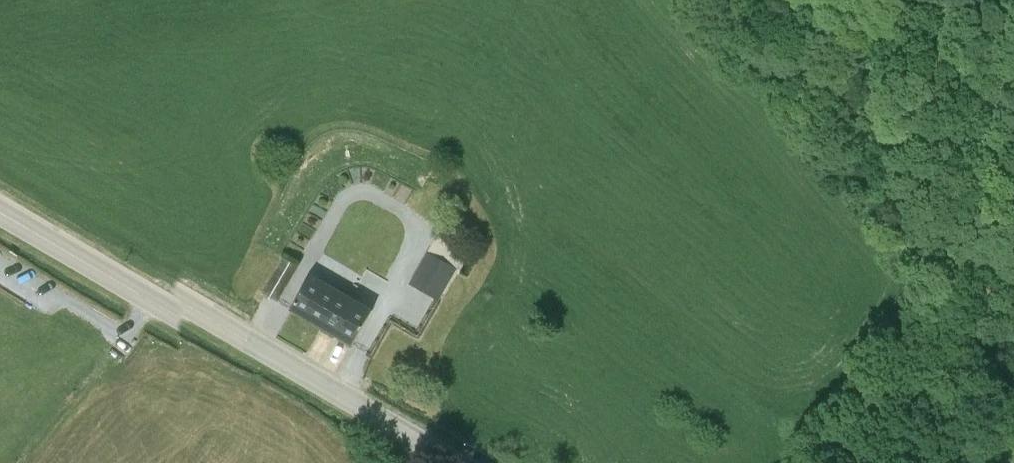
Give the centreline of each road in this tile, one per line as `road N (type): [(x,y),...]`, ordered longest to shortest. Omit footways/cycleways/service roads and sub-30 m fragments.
road 1 (tertiary): [(0,206),(442,462)]
road 2 (track): [(791,0),(902,63),(1013,104)]

